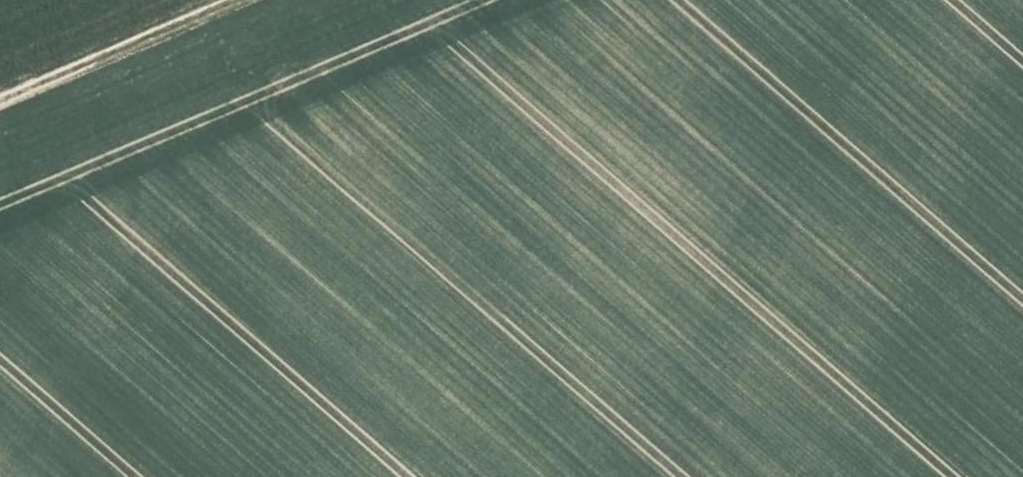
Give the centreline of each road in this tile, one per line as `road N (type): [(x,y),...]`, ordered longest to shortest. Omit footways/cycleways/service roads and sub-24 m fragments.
road 1 (track): [(0,107),(251,0)]

